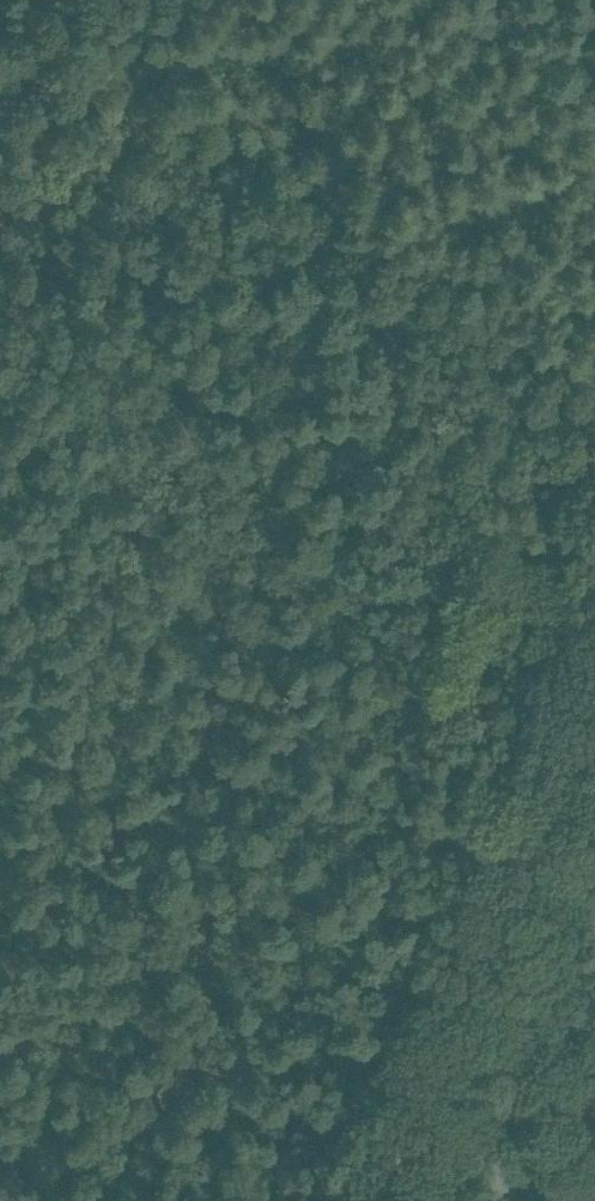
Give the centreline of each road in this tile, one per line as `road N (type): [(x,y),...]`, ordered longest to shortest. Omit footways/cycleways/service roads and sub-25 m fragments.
road 1 (track): [(374,1200),(594,690)]

